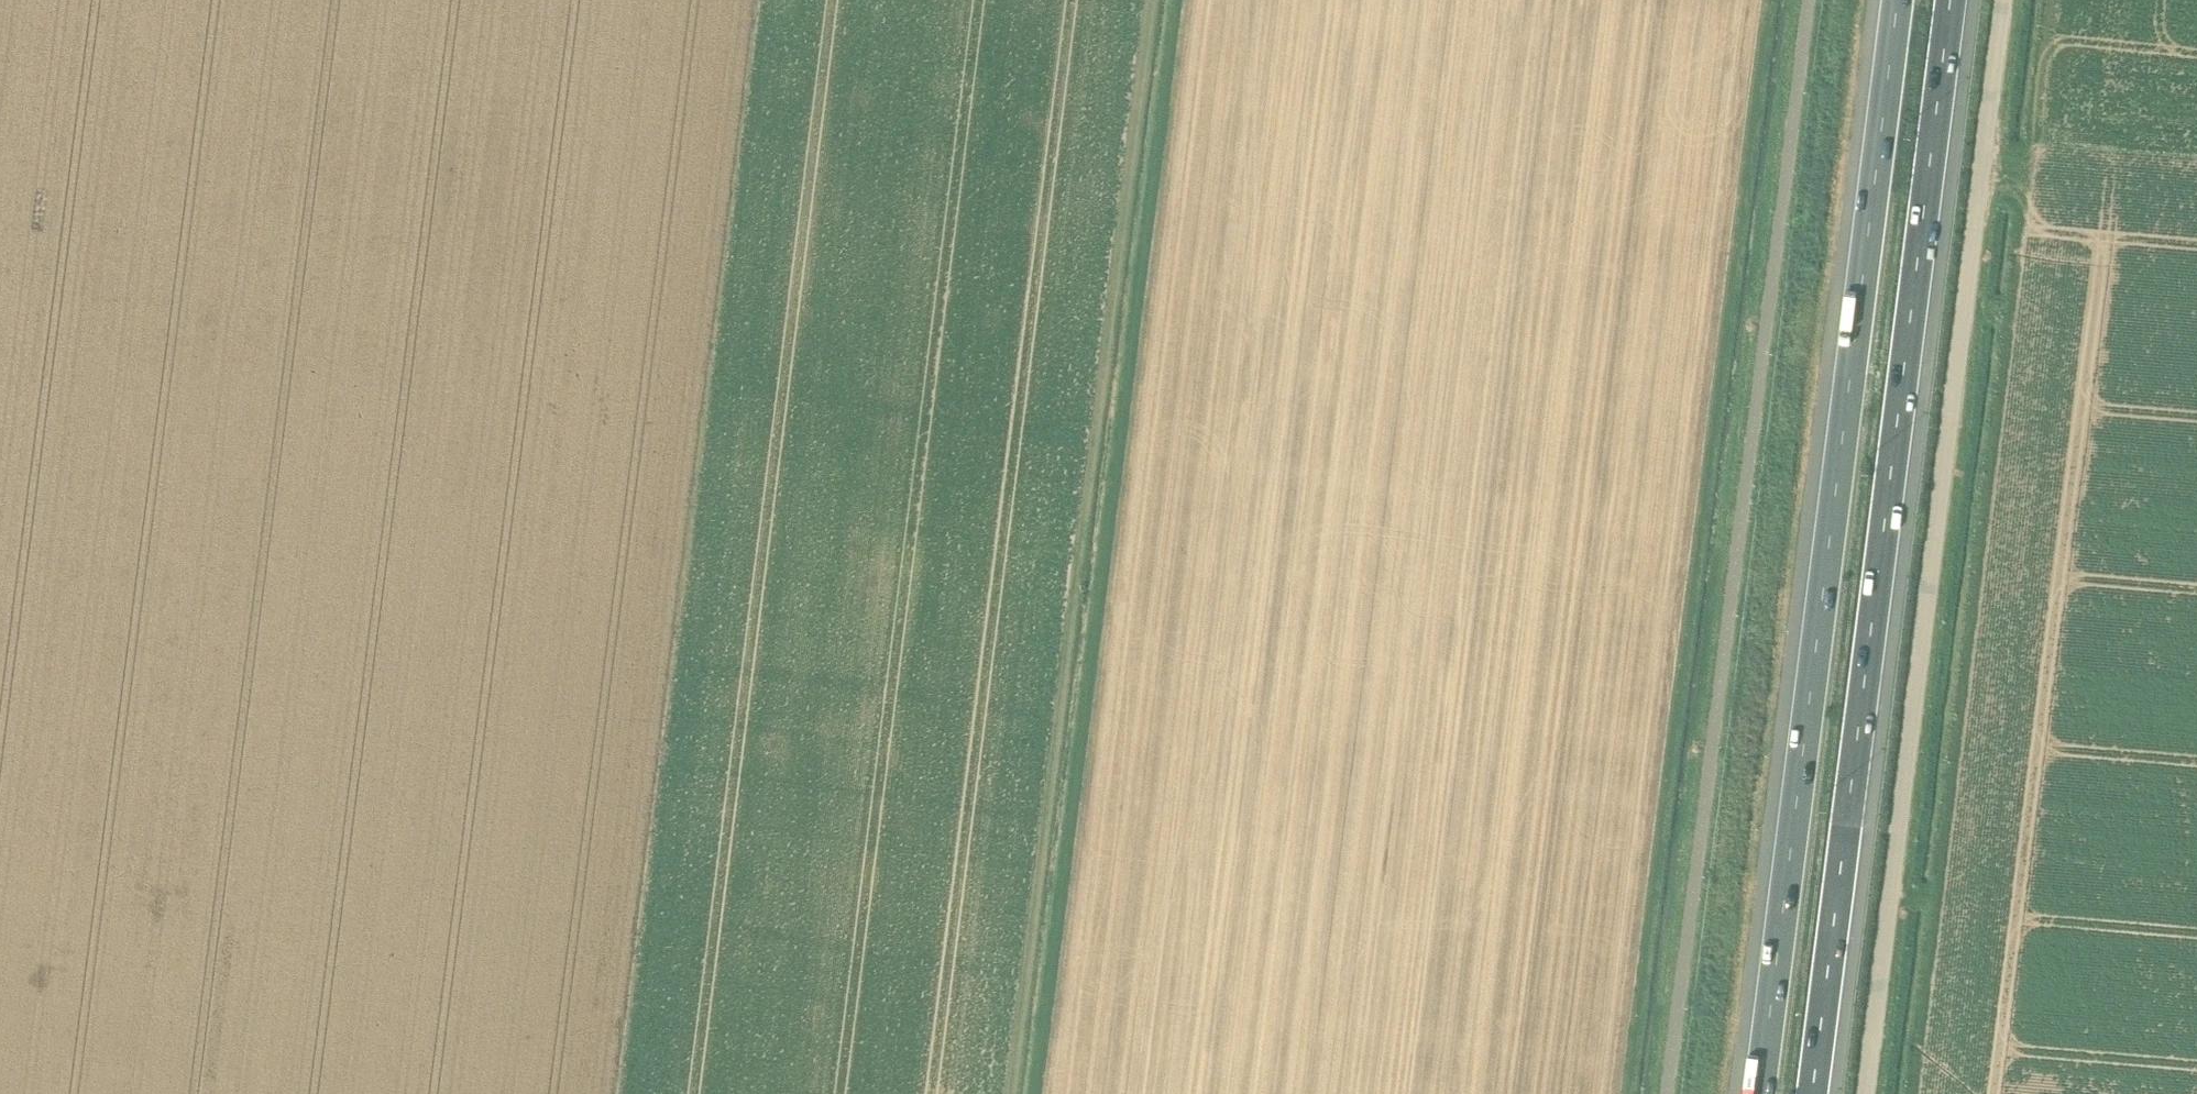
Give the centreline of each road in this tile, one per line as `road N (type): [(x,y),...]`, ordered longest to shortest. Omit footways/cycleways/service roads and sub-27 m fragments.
road 1 (motorway): [(1813,1093),(1951,0)]
road 2 (motorway): [(1897,0),(1760,1093)]
road 3 (unclassified): [(1867,1093),(2003,0)]

